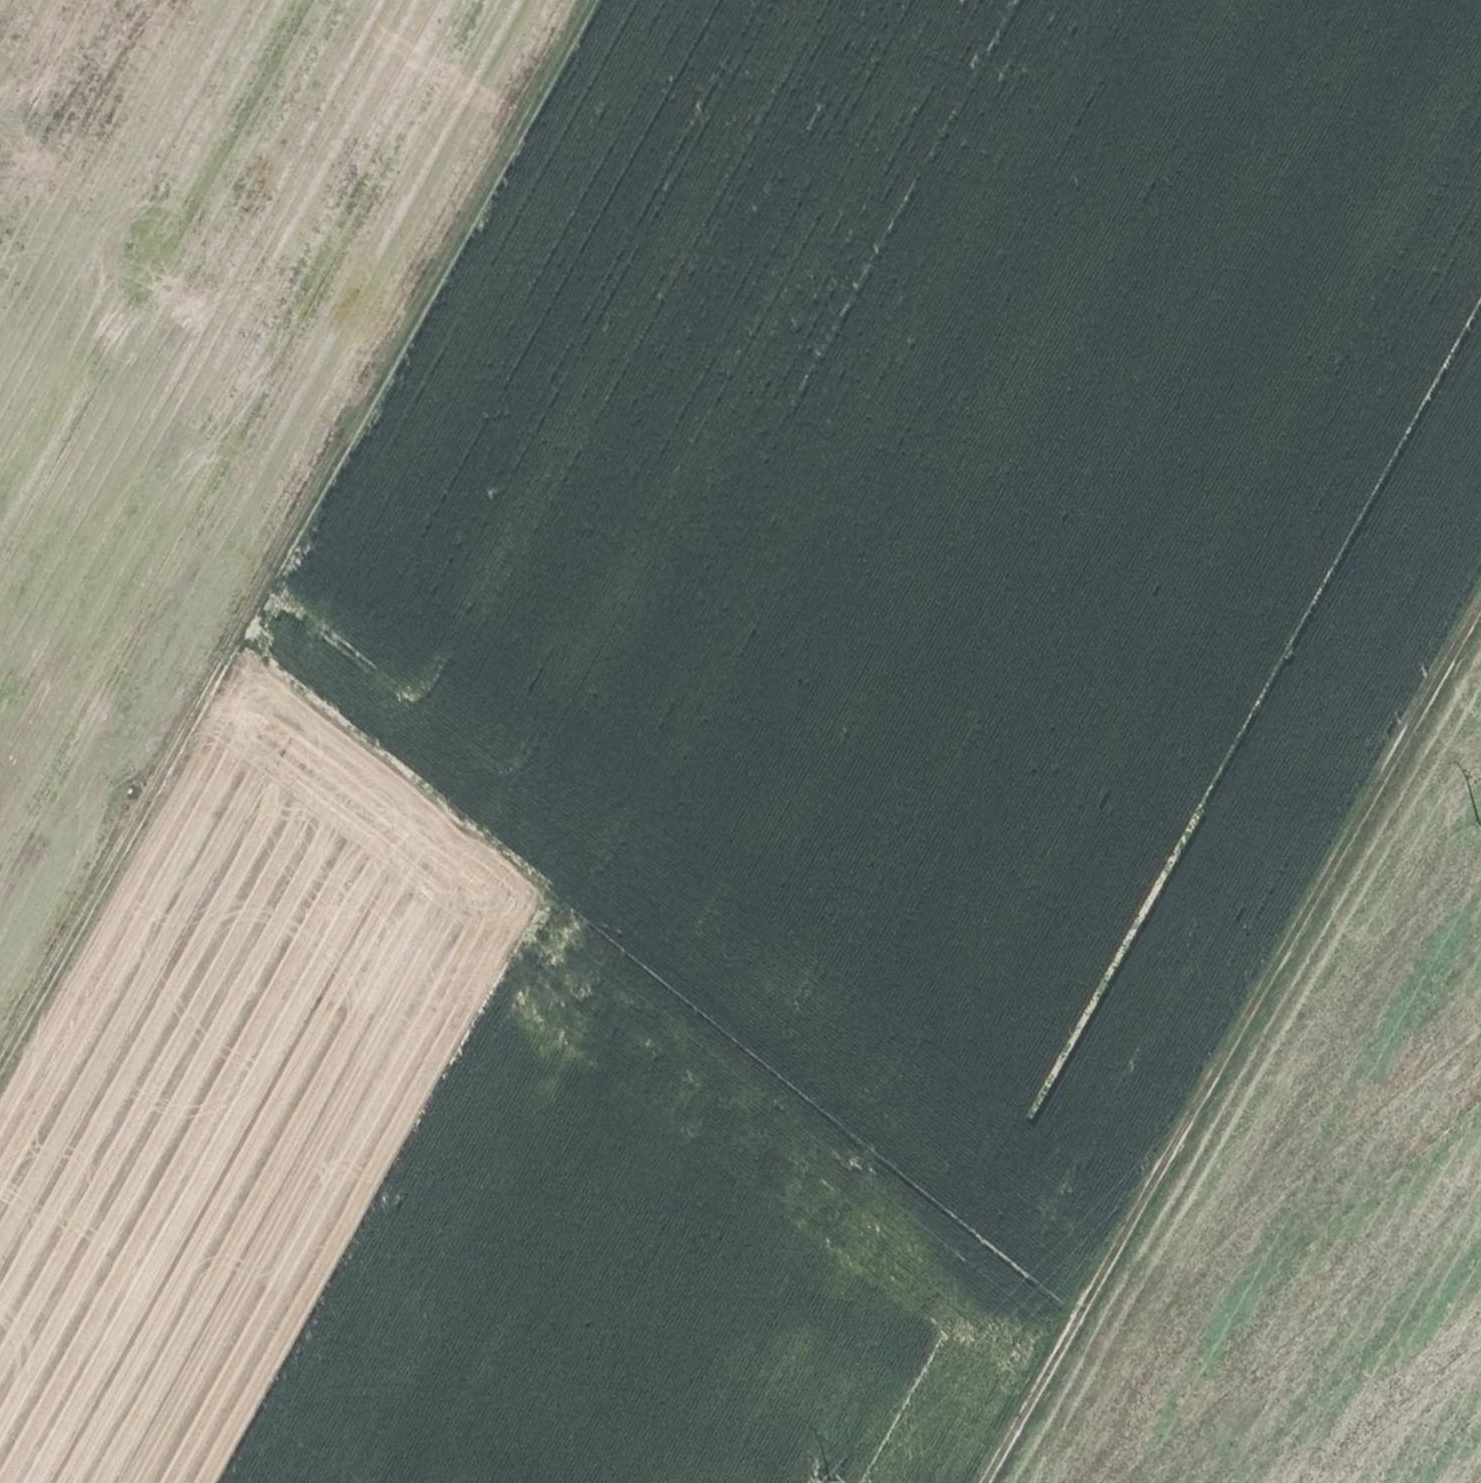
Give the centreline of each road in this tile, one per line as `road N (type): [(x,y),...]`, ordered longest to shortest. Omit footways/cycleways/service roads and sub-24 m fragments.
road 1 (track): [(590,0),(0,1055)]
road 2 (track): [(985,1482),(1480,604)]

